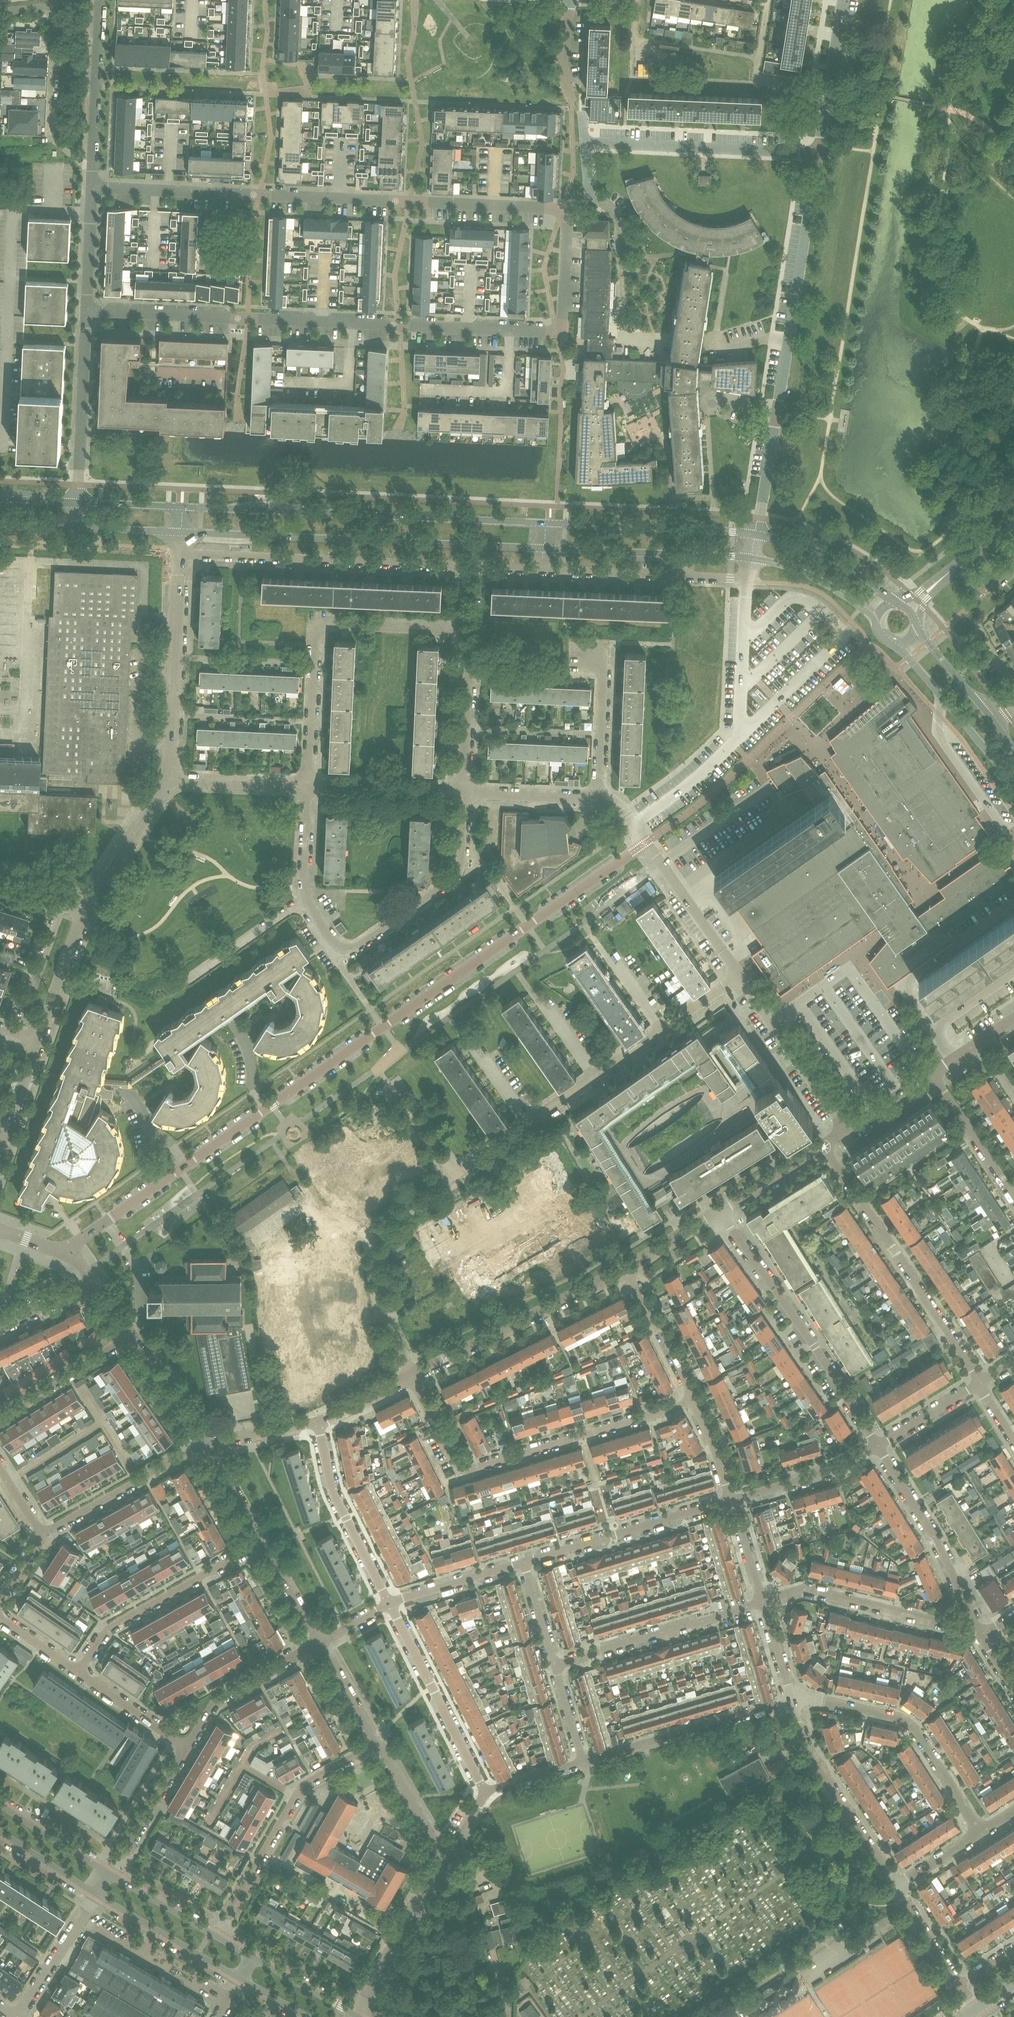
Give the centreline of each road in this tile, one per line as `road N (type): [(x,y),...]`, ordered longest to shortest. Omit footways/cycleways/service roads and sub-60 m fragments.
road 1 (residential): [(85,310),(557,332),(563,325),(569,210),(92,187)]
road 2 (residential): [(646,842),(63,1251)]
road 3 (primary): [(548,523),(180,507)]
road 4 (primary): [(180,532),(546,549)]
road 5 (residential): [(692,1402),(464,1470),(413,1376)]
road 6 (residential): [(308,785),(317,633),(343,624),(465,629)]
road 7 (residential): [(747,582),(740,737),(633,824)]
road 8 (residential): [(179,553),(466,568)]
road 9 (residential): [(876,1445),(720,1210)]
road 10 (residential): [(980,1382),(825,1148)]
road 11 (residential): [(217,1936),(303,1784),(374,1744)]
road 12 (residential): [(980,1833),(912,1727),(895,1715),(792,1700)]
road 13 (residential): [(413,1376),(385,1311),(372,1234),(453,1174)]
road 14 (residential): [(413,1376),(626,1267)]
road 15 (residential): [(333,945),(345,950),(455,879),(462,868),(463,791)]
road 16 (residential): [(817,153),(584,143)]
road 17 (residential): [(78,1672),(109,1628),(262,1540)]
road 18 (residential): [(169,778),(179,553)]
road 19 (residential): [(554,1664),(762,1602)]
road 20 (residential): [(584,1761),(792,1700)]
road 21 (residential): [(970,1614),(946,1624),(808,1588),(762,1602)]
road 22 (residential): [(524,1562),(731,1499)]
road 23 (residential): [(895,1887),(805,1744),(792,1700)]
road 24 (residential): [(483,1794),(389,1604)]
road 25 (primary): [(756,533),(548,523)]
road 26 (primary): [(546,549),(751,558)]
road 27 (residential): [(544,571),(747,582)]
road 28 (residential): [(389,1604),(330,1485),(318,1423)]
road 29 (residential): [(970,1614),(924,1517),(876,1445)]
road 30 (residential): [(76,503),(85,310)]
road 31 (residential): [(787,340),(817,153)]
road 32 (residential): [(848,1130),(739,976)]
road 33 (residential): [(43,1534),(207,1442)]
road 34 (residential): [(92,187),(99,0)]
road 35 (primary): [(895,646),(1013,788)]
road 36 (residential): [(354,2016),(445,1863)]
road 37 (residential): [(186,1746),(217,1697),(318,1642)]
road 38 (tertiary): [(96,1894),(240,1979)]
road 39 (residential): [(739,976),(646,842)]
road 40 (residential): [(463,791),(465,629)]
road 41 (primary): [(898,601),(833,558),(756,533)]
road 42 (residential): [(599,798),(604,642)]
road 43 (residential): [(133,1334),(0,1415)]
road 44 (residential): [(731,1499),(839,1467),(876,1445)]
road 45 (residential): [(87,910),(169,778)]
road 46 (residential): [(692,1402),(626,1267)]
road 47 (residential): [(108,1874),(186,1746)]
road 48 (primary): [(751,558),(830,585),(877,626)]
road 49 (residential): [(17,2016),(96,1894)]
road 50 (residential): [(1013,1196),(933,1075)]
road 51 (residential): [(389,1604),(524,1562)]
road 52 (residential): [(189,978),(303,895)]
road 53 (residential): [(308,785),(169,778)]
road 54 (residential): [(445,1863),(374,1744)]
road 55 (residential): [(599,798),(463,791)]
road 56 (residential): [(16,1031),(62,903)]
road 57 (residential): [(621,256),(617,210),(608,200),(588,199),(584,143)]
road 58 (residential): [(207,1442),(133,1334)]
road 59 (residential): [(186,1746),(78,1672)]
road 60 (residential): [(53,6),(51,135)]
road 61 (tertiary): [(108,1874),(0,1806)]
road 62 (residential): [(756,533),(775,409)]
road 63 (tertiary): [(217,1936),(108,1874)]
road 64 (residential): [(663,345),(624,341),(621,256)]
road 65 (residential): [(85,310),(92,187)]
road 66 (residential): [(720,1210),(825,1148)]
road 67 (residential): [(876,1445),(980,1382)]

